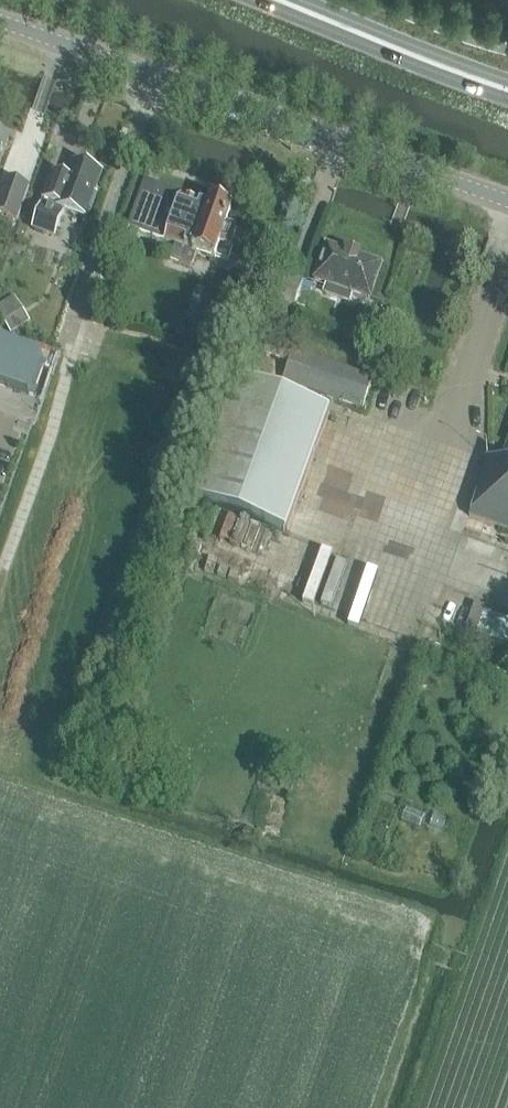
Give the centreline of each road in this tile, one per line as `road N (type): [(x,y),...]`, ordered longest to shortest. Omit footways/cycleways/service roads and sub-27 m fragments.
road 1 (unclassified): [(507,199),(0,20)]
road 2 (primary): [(246,0),(507,99)]
road 3 (primary): [(507,81),(298,0)]

